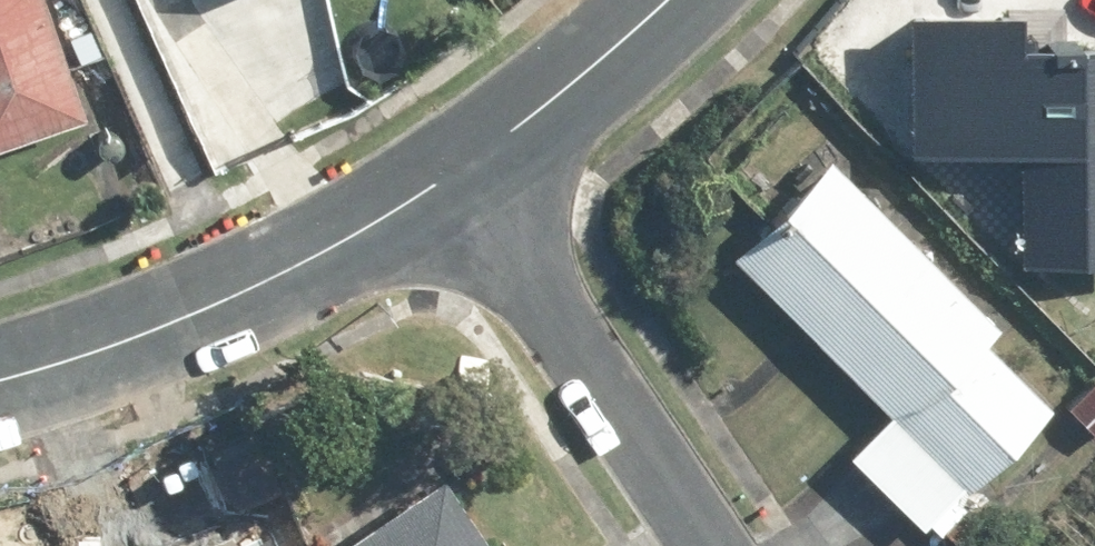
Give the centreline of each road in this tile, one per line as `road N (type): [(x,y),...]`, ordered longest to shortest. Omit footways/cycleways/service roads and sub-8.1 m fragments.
road 1 (residential): [(470,167),(334,248),(219,303),(0,379)]
road 2 (residential): [(470,167),(713,545)]
road 3 (residential): [(663,0),(470,167)]

